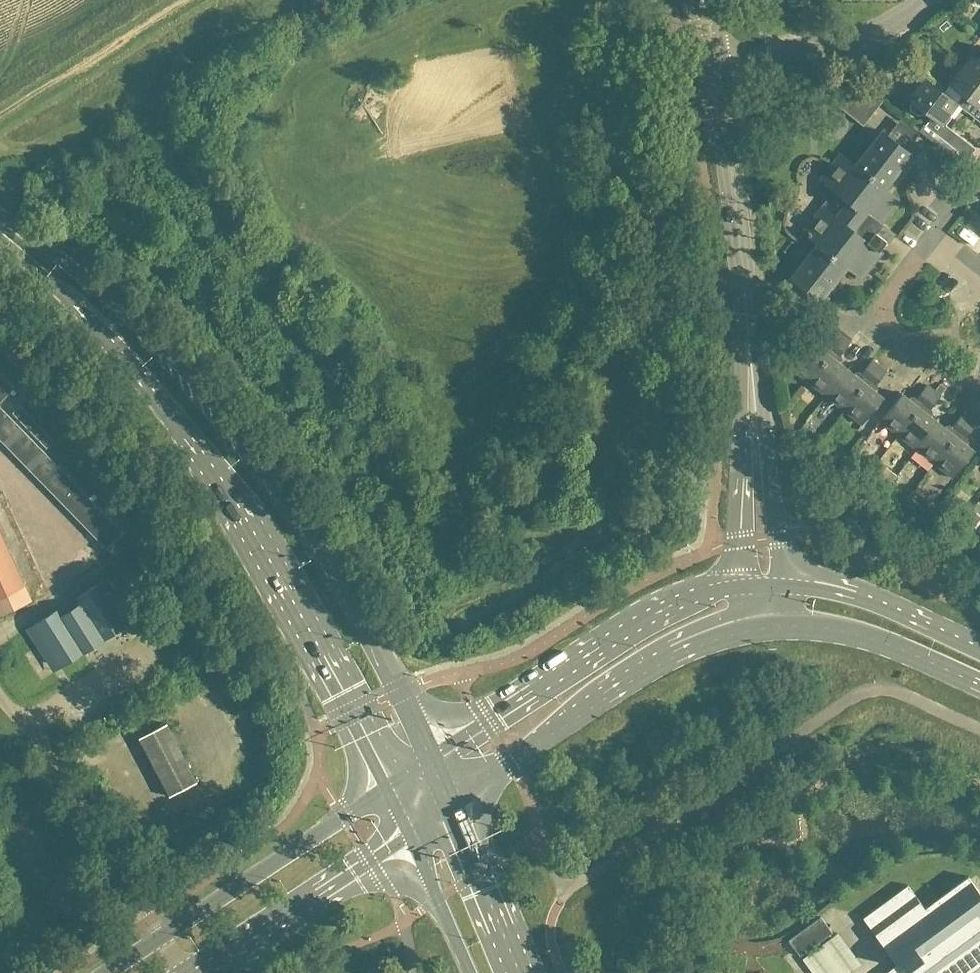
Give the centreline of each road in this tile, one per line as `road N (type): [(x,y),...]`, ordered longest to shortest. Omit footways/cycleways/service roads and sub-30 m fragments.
road 1 (secondary): [(430,762),(384,661),(244,447),(138,326),(0,218)]
road 2 (secondary): [(0,243),(91,326),(196,455),(385,791)]
road 3 (secondary): [(451,810),(654,669),(767,628)]
road 4 (secondary): [(741,588),(665,610),(430,762)]
road 5 (unclassified): [(754,415),(747,300),(713,69)]
road 6 (unclassified): [(159,938),(36,739),(0,698)]
road 7 (secondary): [(385,791),(159,938)]
road 8 (secondary): [(202,972),(409,839)]
road 9 (residential): [(928,0),(833,48),(713,69)]
road 10 (track): [(189,0),(0,120)]
road 11 (secondary): [(767,628),(857,637),(979,689)]
road 12 (secondary): [(979,657),(862,604),(781,588)]
road 13 (residential): [(979,398),(888,326),(887,305),(927,243)]
road 14 (unclassified): [(781,588),(772,479),(754,415)]
road 15 (secondary): [(516,972),(451,810)]
road 16 (unclassified): [(754,415),(742,478),(741,588)]
road 17 (secondary): [(409,839),(469,972)]

